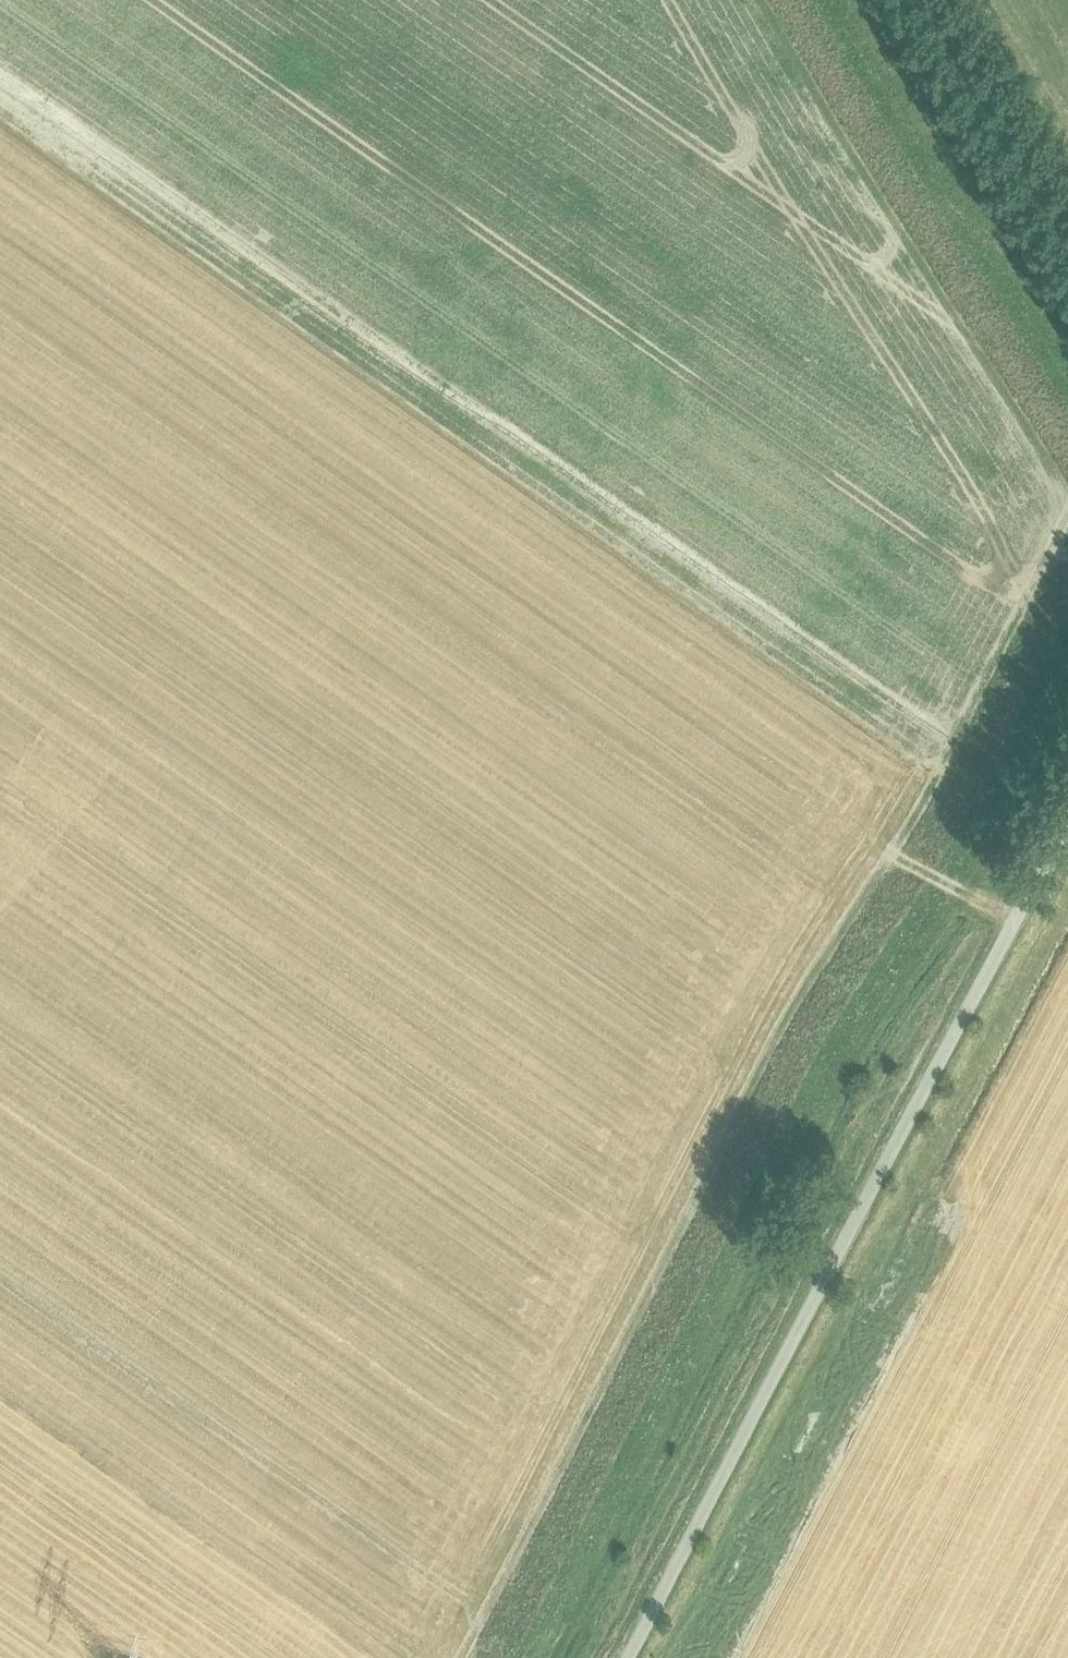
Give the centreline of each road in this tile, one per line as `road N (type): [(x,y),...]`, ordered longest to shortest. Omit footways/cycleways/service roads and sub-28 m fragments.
road 1 (unclassified): [(631,1657),(1067,824)]
road 2 (unclassified): [(1067,246),(922,0)]

